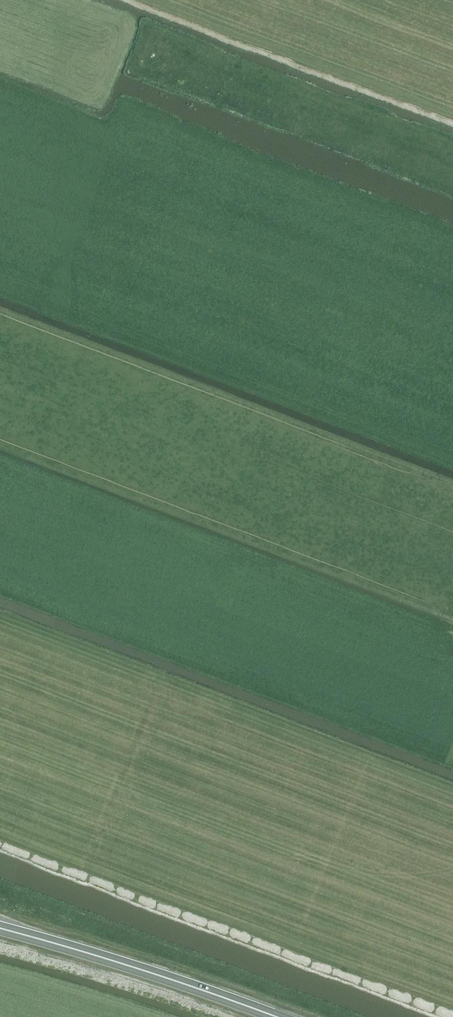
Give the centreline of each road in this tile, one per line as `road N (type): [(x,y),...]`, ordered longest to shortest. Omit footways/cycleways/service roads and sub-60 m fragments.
road 1 (trunk): [(276,1016),(0,928)]

